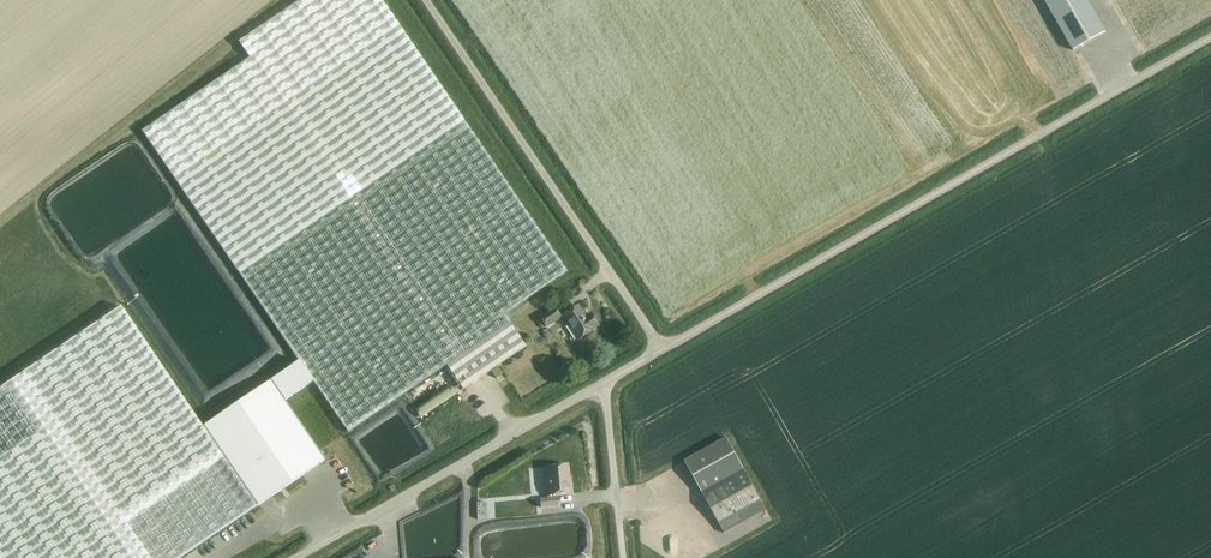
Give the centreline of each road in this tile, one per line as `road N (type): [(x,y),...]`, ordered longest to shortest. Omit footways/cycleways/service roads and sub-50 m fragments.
road 1 (unclassified): [(662,349),(1210,34)]
road 2 (unclassified): [(662,349),(425,0)]
road 3 (unclassified): [(298,557),(601,384)]
road 4 (unclassified): [(623,557),(601,384)]

